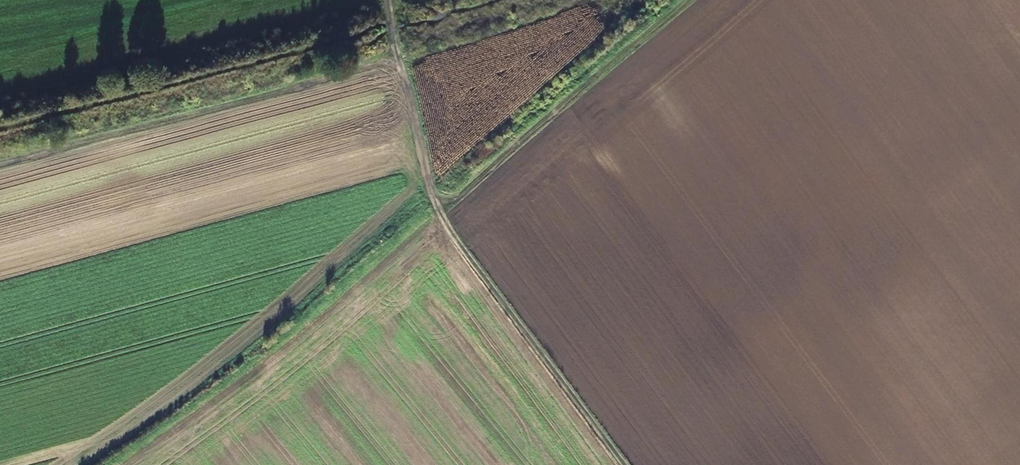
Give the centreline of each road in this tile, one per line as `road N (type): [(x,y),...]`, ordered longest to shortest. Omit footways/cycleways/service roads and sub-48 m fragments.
road 1 (track): [(394,62),(438,204),(465,191),(687,0)]
road 2 (track): [(391,0),(394,62),(0,167)]
road 3 (track): [(624,464),(438,204)]

